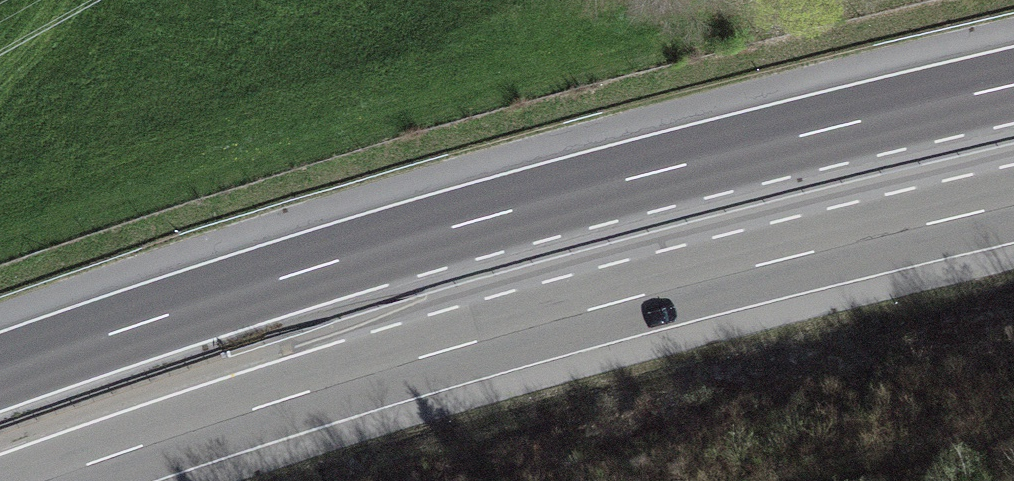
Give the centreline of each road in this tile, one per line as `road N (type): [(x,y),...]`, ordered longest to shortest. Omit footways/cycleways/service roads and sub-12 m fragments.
road 1 (motorway): [(1013,84),(421,234),(0,372)]
road 2 (motorway): [(47,480),(461,347),(1013,205)]

